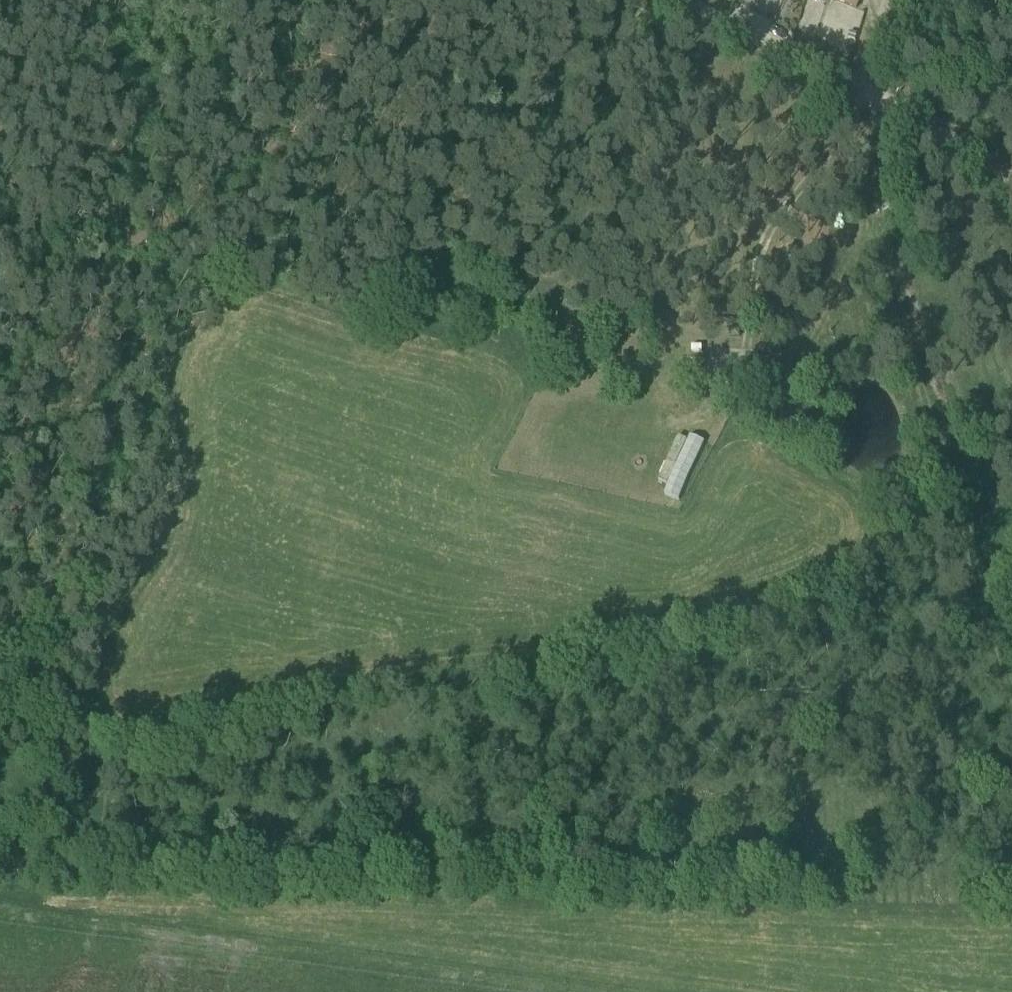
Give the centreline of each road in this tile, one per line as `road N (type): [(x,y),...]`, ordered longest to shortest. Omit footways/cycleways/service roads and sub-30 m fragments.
road 1 (unclassified): [(980,161),(691,0)]

